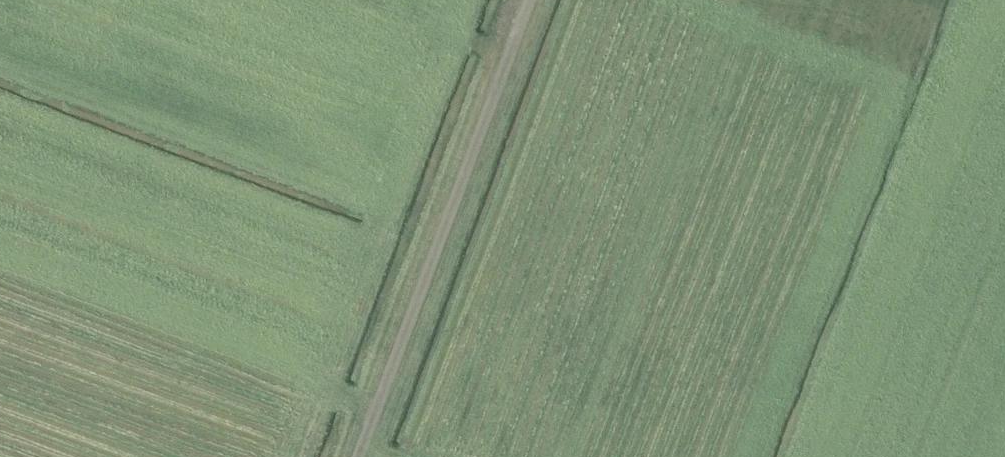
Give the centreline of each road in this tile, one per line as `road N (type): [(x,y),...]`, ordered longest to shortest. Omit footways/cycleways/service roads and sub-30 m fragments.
road 1 (unclassified): [(357,456),(529,0)]

